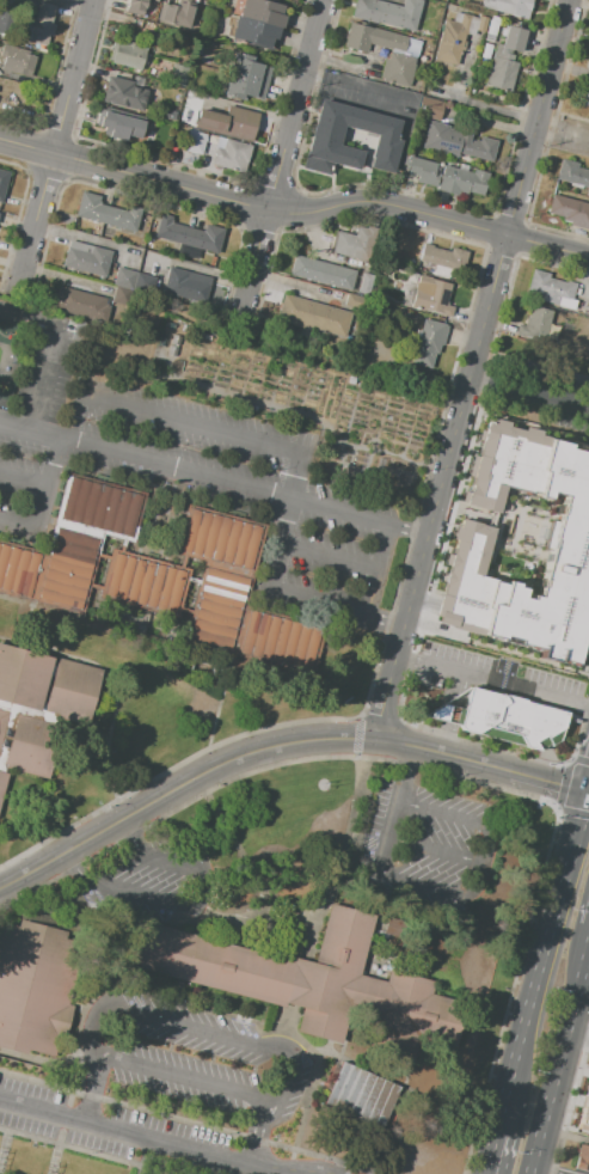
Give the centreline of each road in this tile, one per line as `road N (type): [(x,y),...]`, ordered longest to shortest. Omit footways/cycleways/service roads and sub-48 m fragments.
road 1 (residential): [(572,0),(380,738)]
road 2 (residential): [(588,793),(380,738),(289,740),(202,772),(0,881)]
road 3 (primary): [(588,807),(503,1137)]
road 4 (tertiary): [(588,256),(357,200),(300,210),(266,207)]
road 5 (tertiary): [(266,207),(0,137)]
road 6 (primary): [(533,1173),(588,957)]
road 7 (residential): [(322,0),(266,207)]
road 8 (residential): [(92,0),(51,151)]
road 9 (residential): [(51,151),(16,287)]

